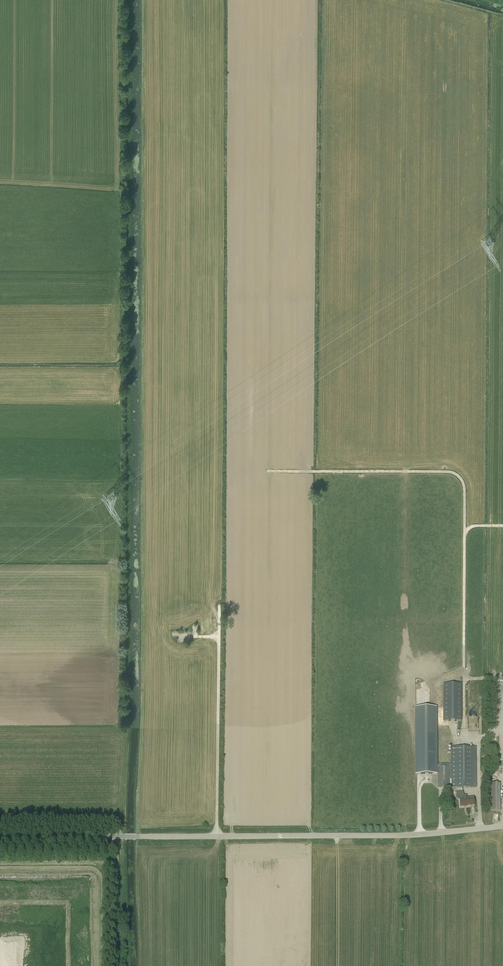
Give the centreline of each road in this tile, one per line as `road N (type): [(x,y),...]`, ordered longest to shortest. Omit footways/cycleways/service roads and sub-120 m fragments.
road 1 (unclassified): [(502,826),(405,835),(0,835)]

